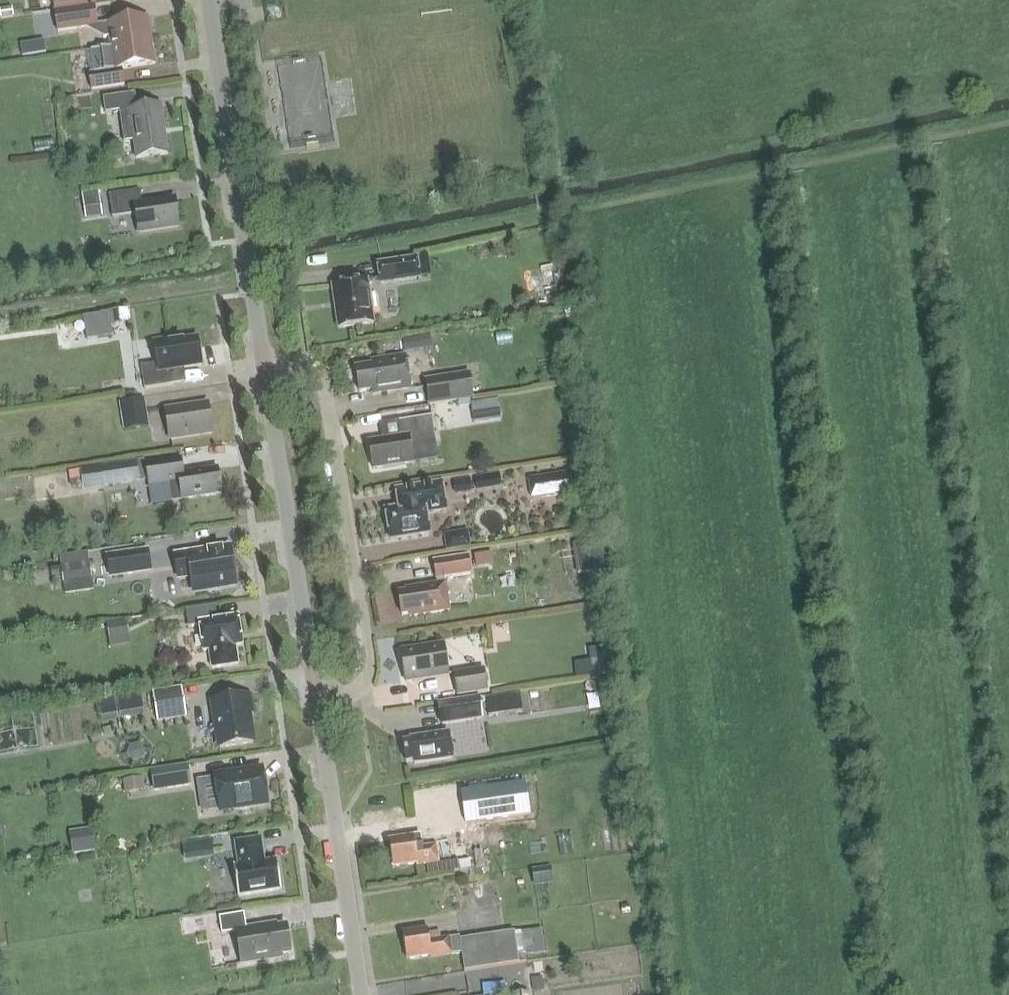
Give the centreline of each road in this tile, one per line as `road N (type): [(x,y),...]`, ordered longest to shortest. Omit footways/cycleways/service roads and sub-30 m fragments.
road 1 (unclassified): [(361,994),(207,0)]

